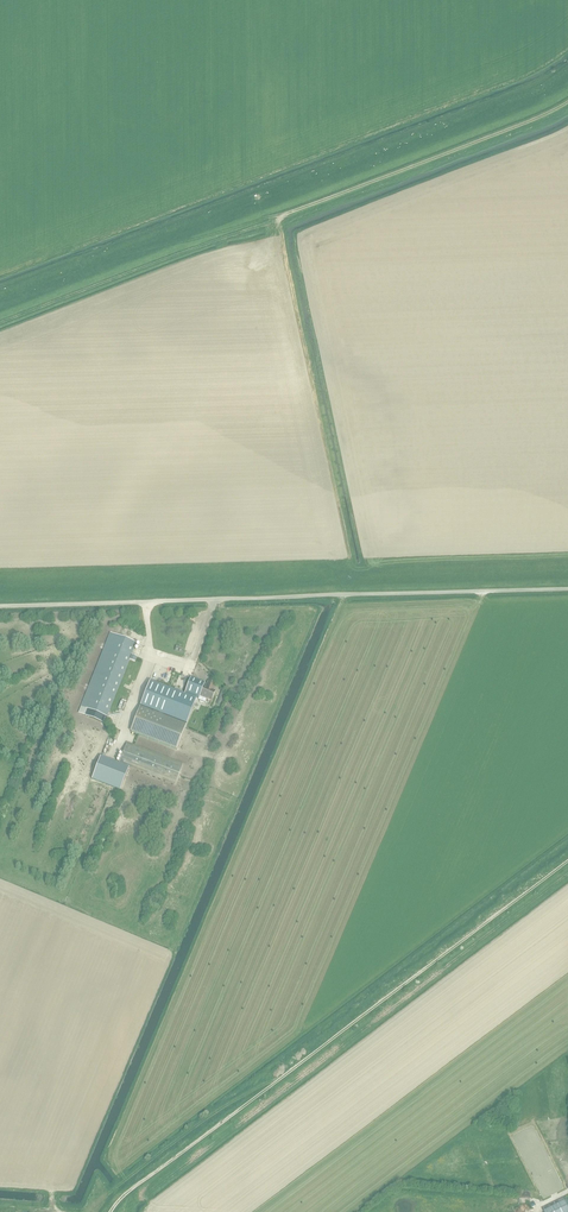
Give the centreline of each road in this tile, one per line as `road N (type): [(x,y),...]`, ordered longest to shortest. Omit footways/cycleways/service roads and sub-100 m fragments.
road 1 (track): [(567,860),(110,1211)]
road 2 (unclassified): [(0,605),(567,588)]
road 3 (track): [(96,261),(284,215),(567,103)]
road 4 (track): [(277,1080),(202,1121),(109,1193),(101,1211)]

